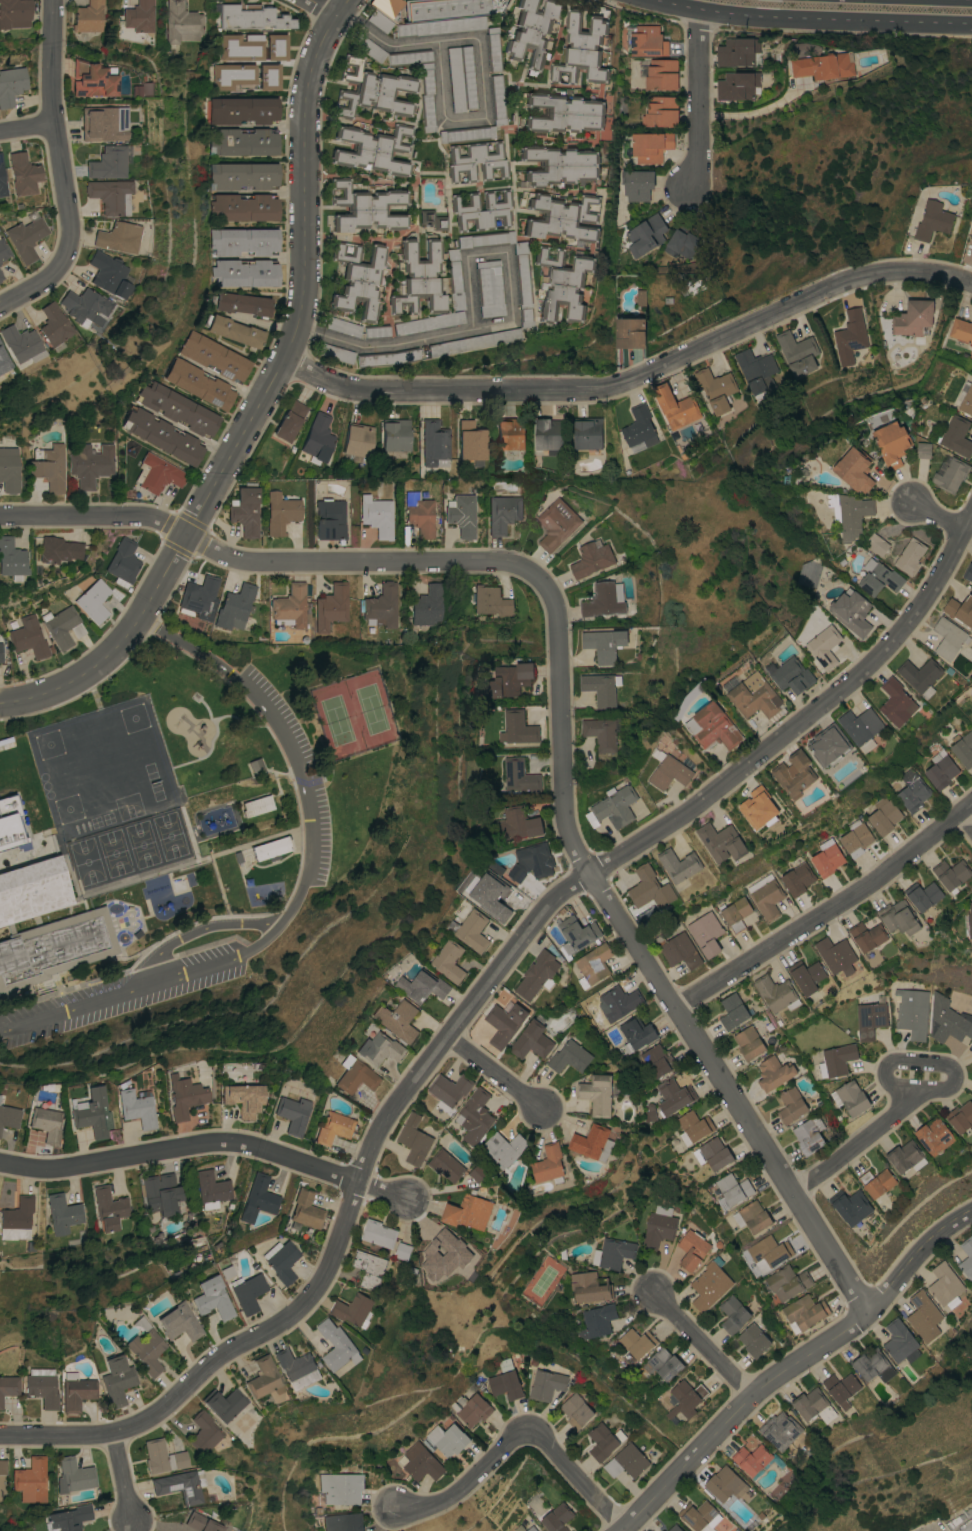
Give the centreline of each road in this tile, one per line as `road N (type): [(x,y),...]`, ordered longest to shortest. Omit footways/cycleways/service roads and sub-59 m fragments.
road 1 (residential): [(971,285),(915,271),(843,281),(613,386),(379,390),(337,385),(285,360)]
road 2 (residential): [(141,621),(257,694),(288,741),(307,803),(305,876),(296,902),(248,950),(0,1035)]
road 3 (residential): [(592,874),(565,817),(557,609),(536,577),(499,562),(234,559),(187,536)]
road 4 (tertiary): [(187,536),(299,325),(311,72),(349,0)]
road 5 (residential): [(592,874),(686,813),(851,682),(922,605),(971,514)]
road 6 (residential): [(869,1312),(592,874)]
road 7 (residential): [(0,1433),(115,1433),(142,1423),(224,1353),(307,1301),(335,1252),(357,1181)]
road 8 (residential): [(357,1181),(375,1133),(406,1087),(551,900),(592,874)]
road 9 (residential): [(0,1162),(65,1167),(235,1142),(357,1181)]
road 10 (residential): [(971,803),(871,885),(676,1009)]
road 11 (residential): [(55,0),(53,102),(70,247),(58,269),(0,306)]
road 12 (tertiary): [(869,1312),(752,1396),(624,1530)]
road 13 (secondary): [(649,0),(758,17),(971,24)]
road 14 (residential): [(910,1086),(888,1078),(892,1066),(953,1072),(945,1089),(910,1086),(895,1115),(792,1192)]
road 15 (residential): [(393,1507),(431,1506),(526,1433),(624,1530)]
road 16 (tertiary): [(0,704),(45,695),(115,651),(141,621),(187,536)]
road 17 (residential): [(187,536),(146,518),(0,517)]
road 18 (residential): [(696,10),(696,156),(686,189)]
road 19 (tertiary): [(971,1210),(918,1252),(869,1312)]
road 20 (residential): [(653,1292),(752,1396)]

